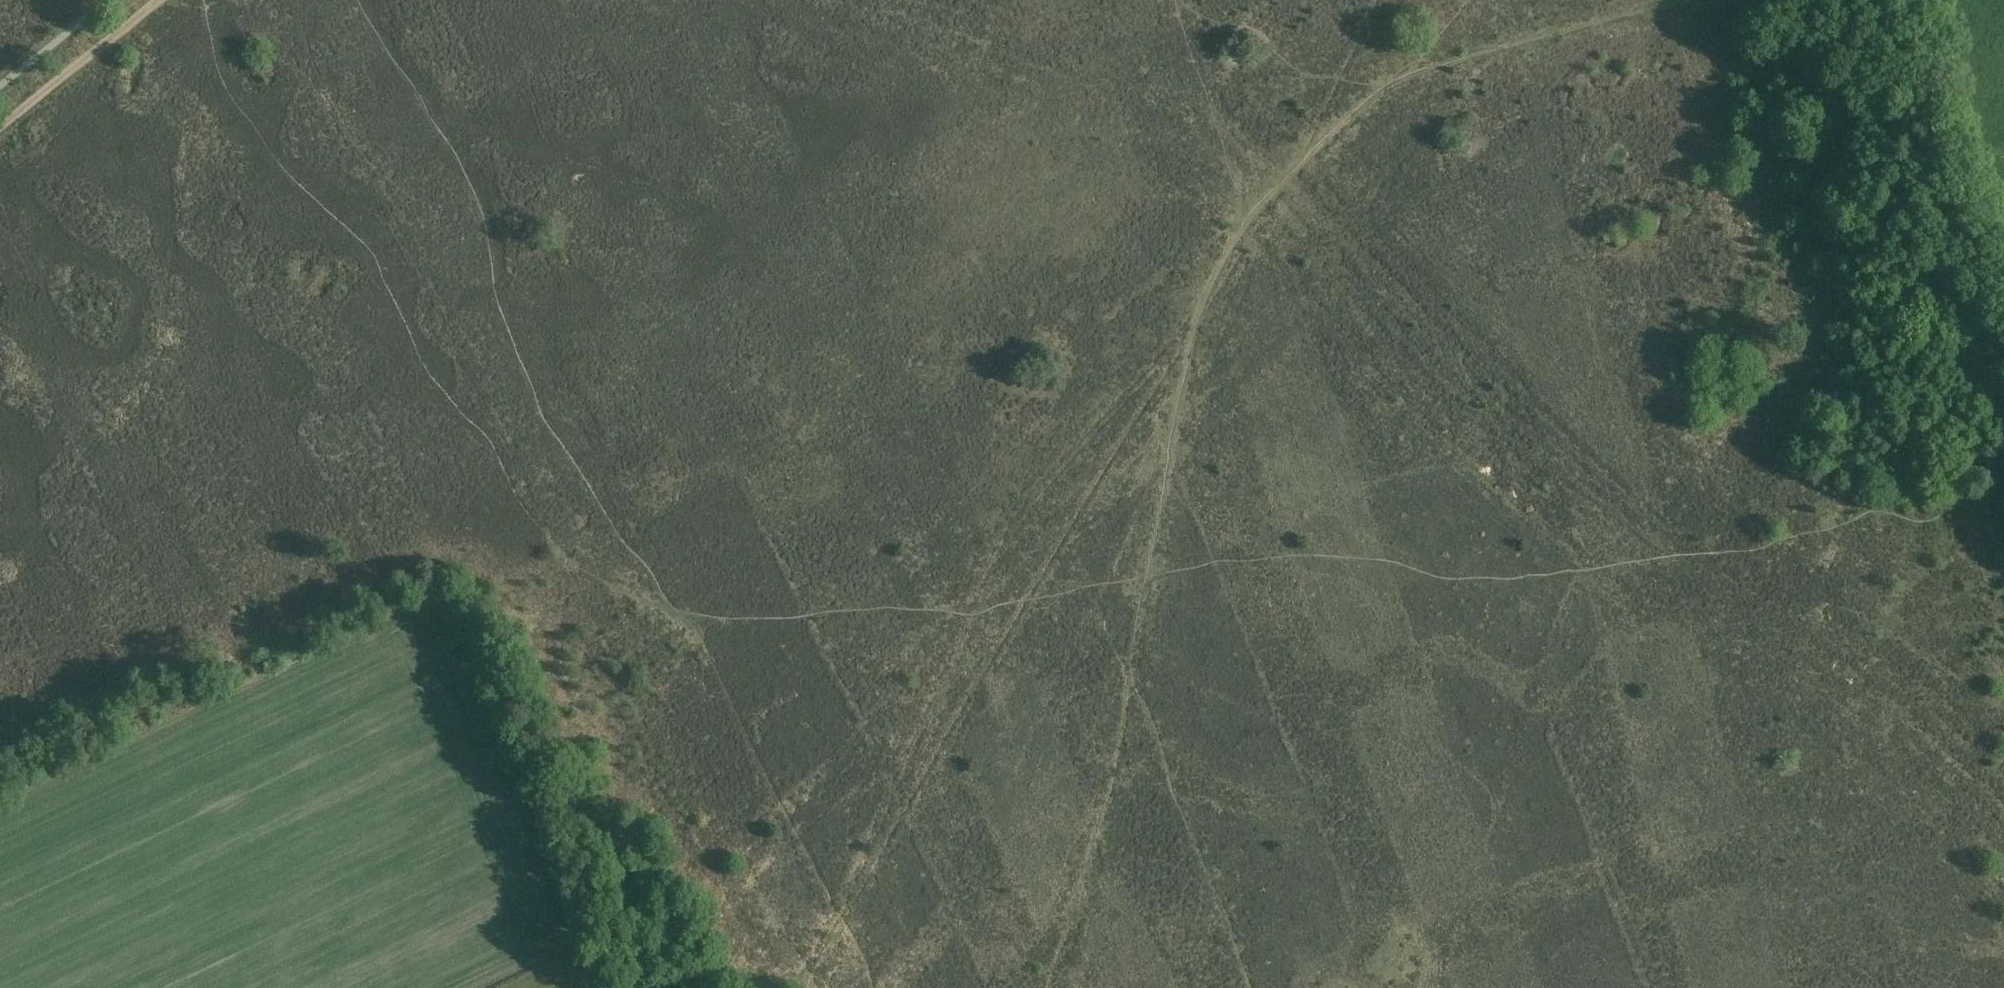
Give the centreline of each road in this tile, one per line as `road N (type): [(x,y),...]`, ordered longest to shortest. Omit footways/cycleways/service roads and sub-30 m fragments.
road 1 (track): [(1892,0),(2003,340)]
road 2 (track): [(0,123),(156,0)]

